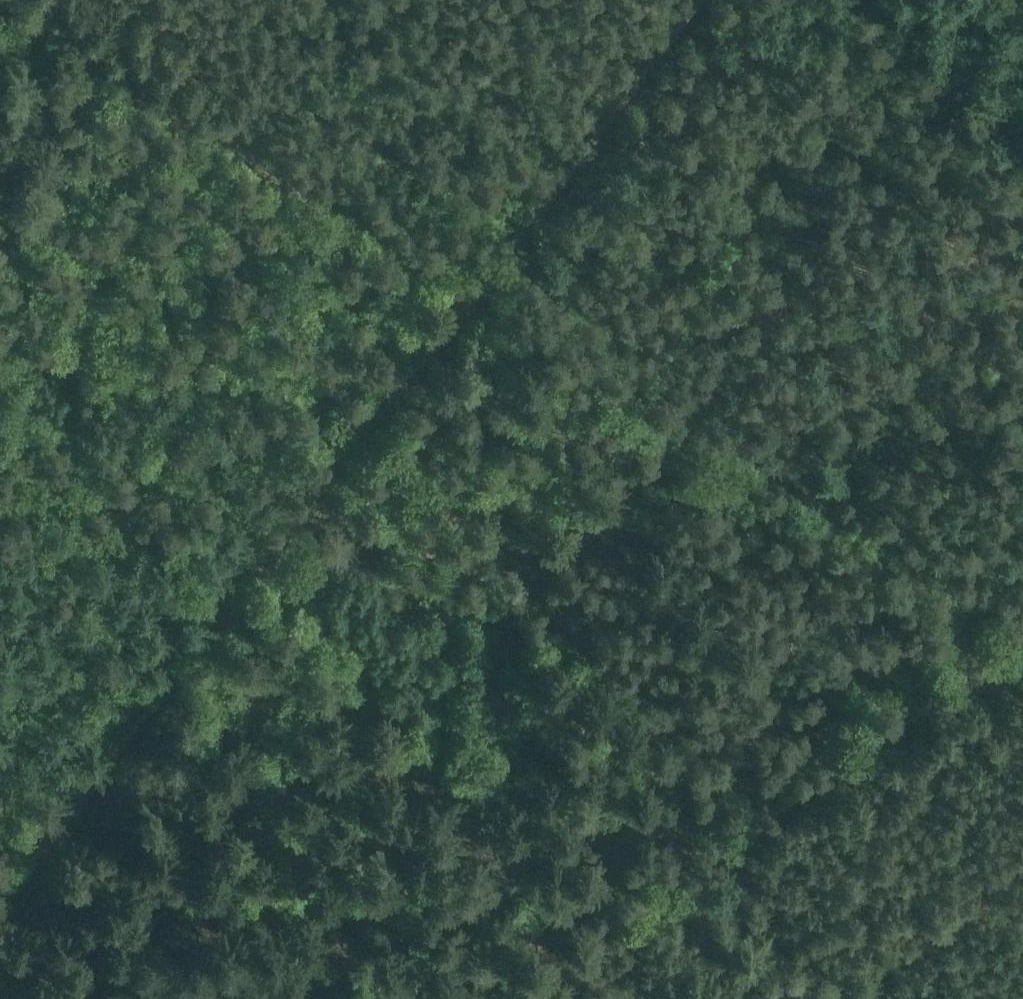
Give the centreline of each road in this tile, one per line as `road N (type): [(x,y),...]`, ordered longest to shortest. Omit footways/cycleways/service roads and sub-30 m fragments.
road 1 (track): [(0,883),(475,281)]
road 2 (track): [(475,281),(693,0)]

